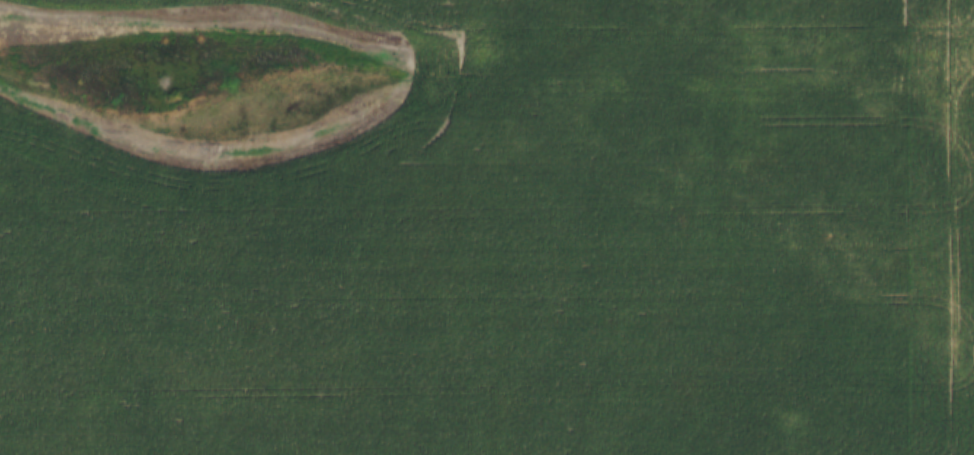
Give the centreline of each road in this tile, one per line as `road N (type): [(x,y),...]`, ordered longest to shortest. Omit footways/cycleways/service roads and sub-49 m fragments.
road 1 (track): [(973,71),(823,79),(742,63)]

